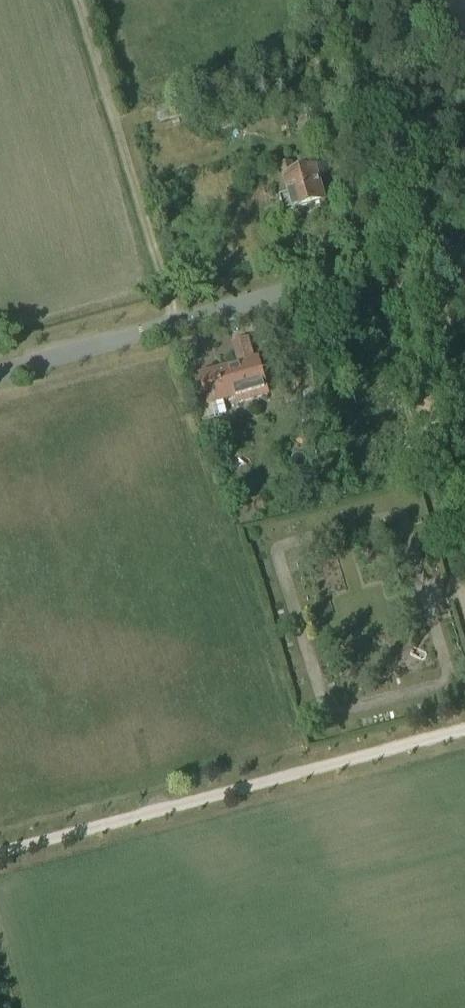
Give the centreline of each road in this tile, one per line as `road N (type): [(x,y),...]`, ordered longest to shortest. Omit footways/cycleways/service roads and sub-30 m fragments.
road 1 (residential): [(464,244),(0,373)]
road 2 (track): [(0,855),(464,732)]

